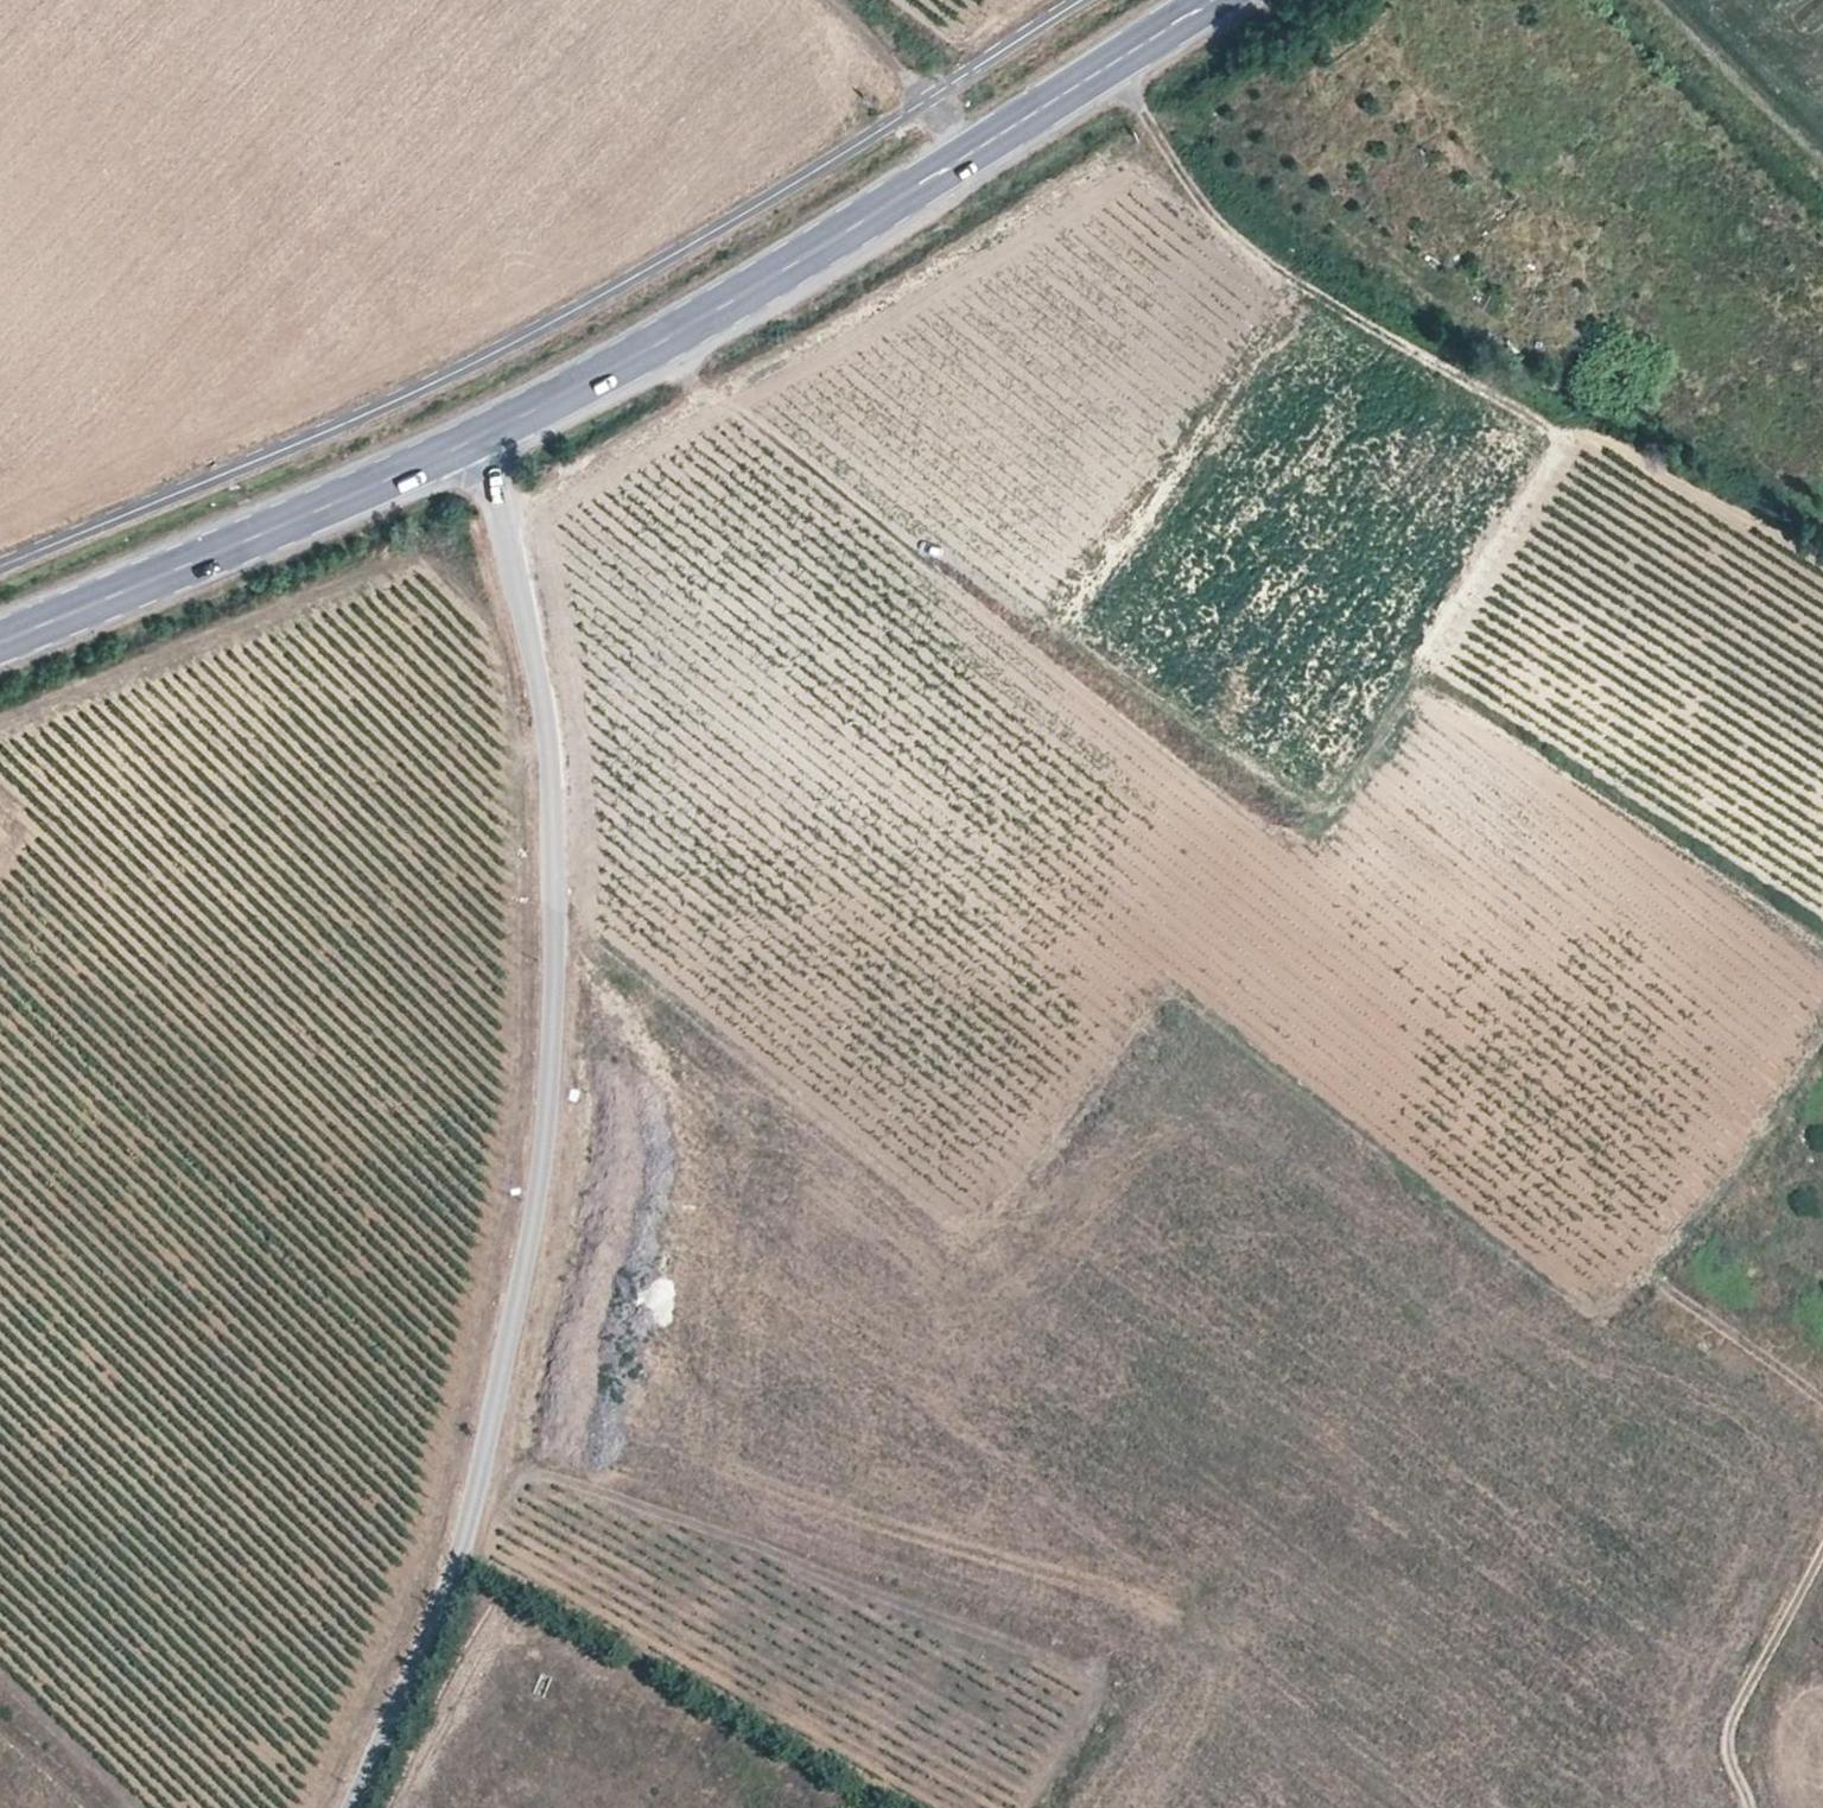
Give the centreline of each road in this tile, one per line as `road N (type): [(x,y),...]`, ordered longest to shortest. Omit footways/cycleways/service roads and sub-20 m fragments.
road 1 (unclassified): [(350,1807),(430,1647),(468,1524),(532,1236),(552,1072),(553,754),(528,611),(477,437)]
road 2 (secondary): [(477,437),(621,367),(770,280),(1217,0)]
road 3 (secondary): [(0,641),(477,437)]
road 4 (track): [(1822,1546),(1736,1706),(1726,1755),(1749,1807)]

